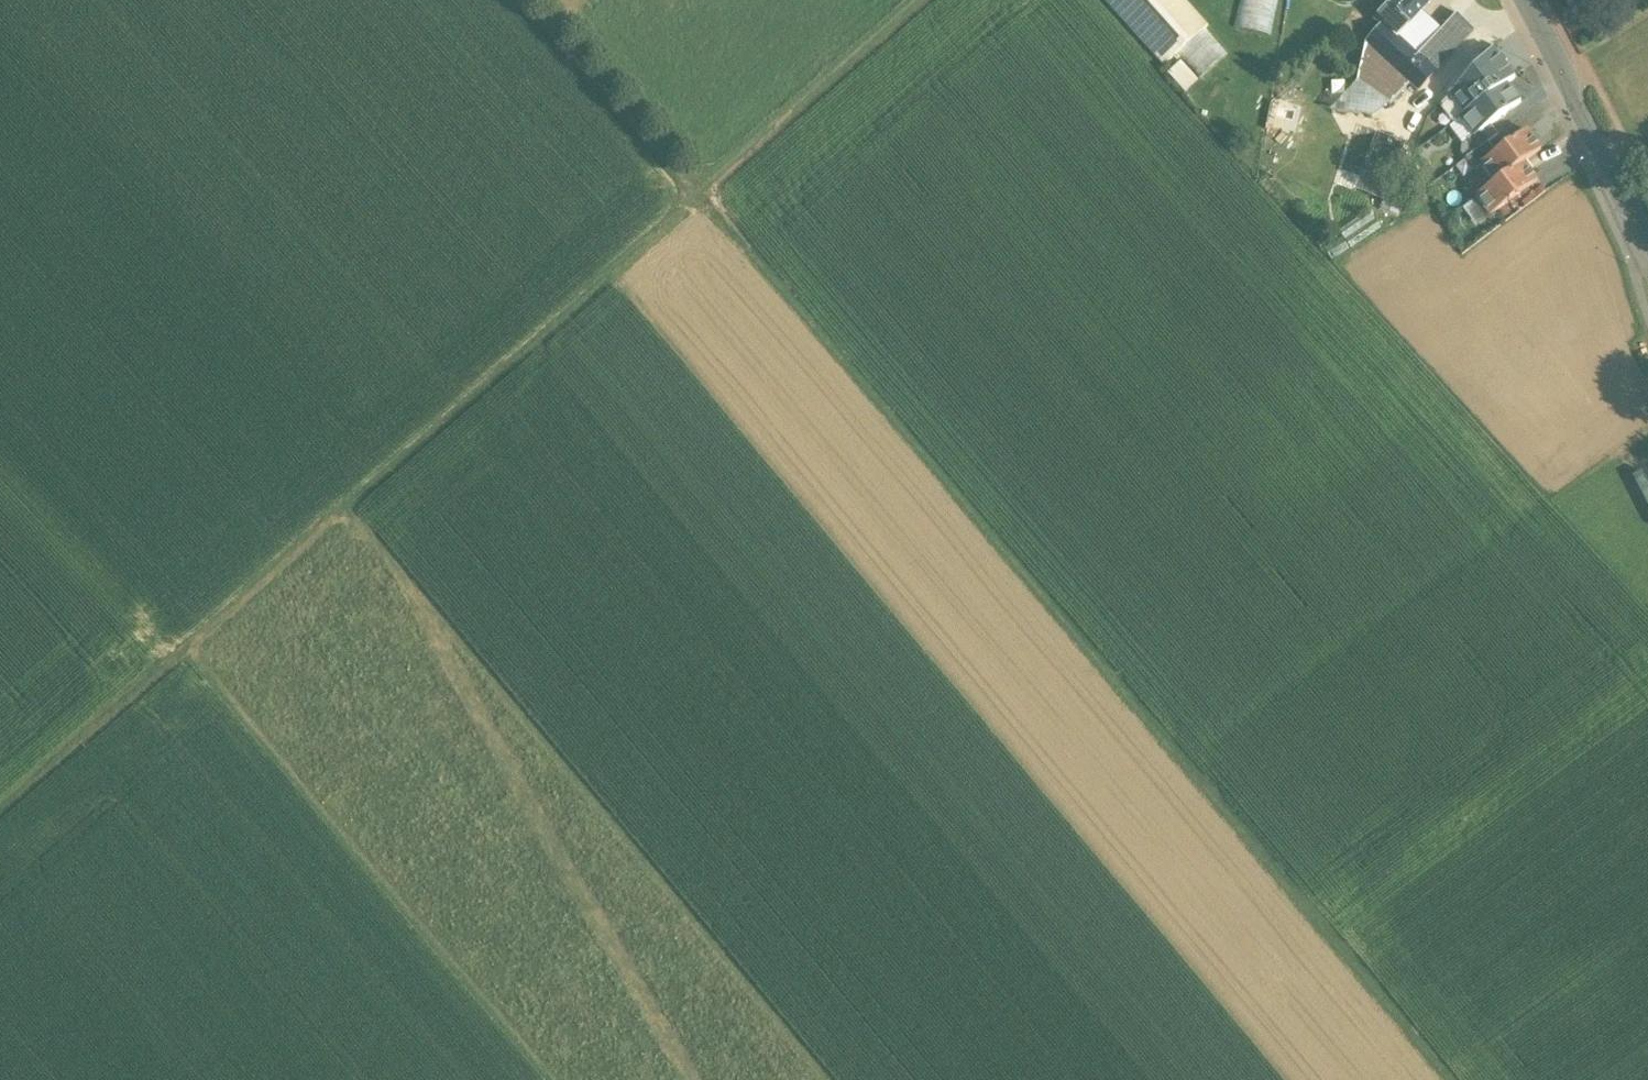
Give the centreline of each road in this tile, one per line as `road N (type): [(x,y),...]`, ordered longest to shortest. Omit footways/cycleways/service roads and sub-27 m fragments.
road 1 (track): [(1446,1079),(700,194),(523,0)]
road 2 (track): [(0,811),(923,0)]
road 3 (tertiary): [(1647,243),(1527,0)]

